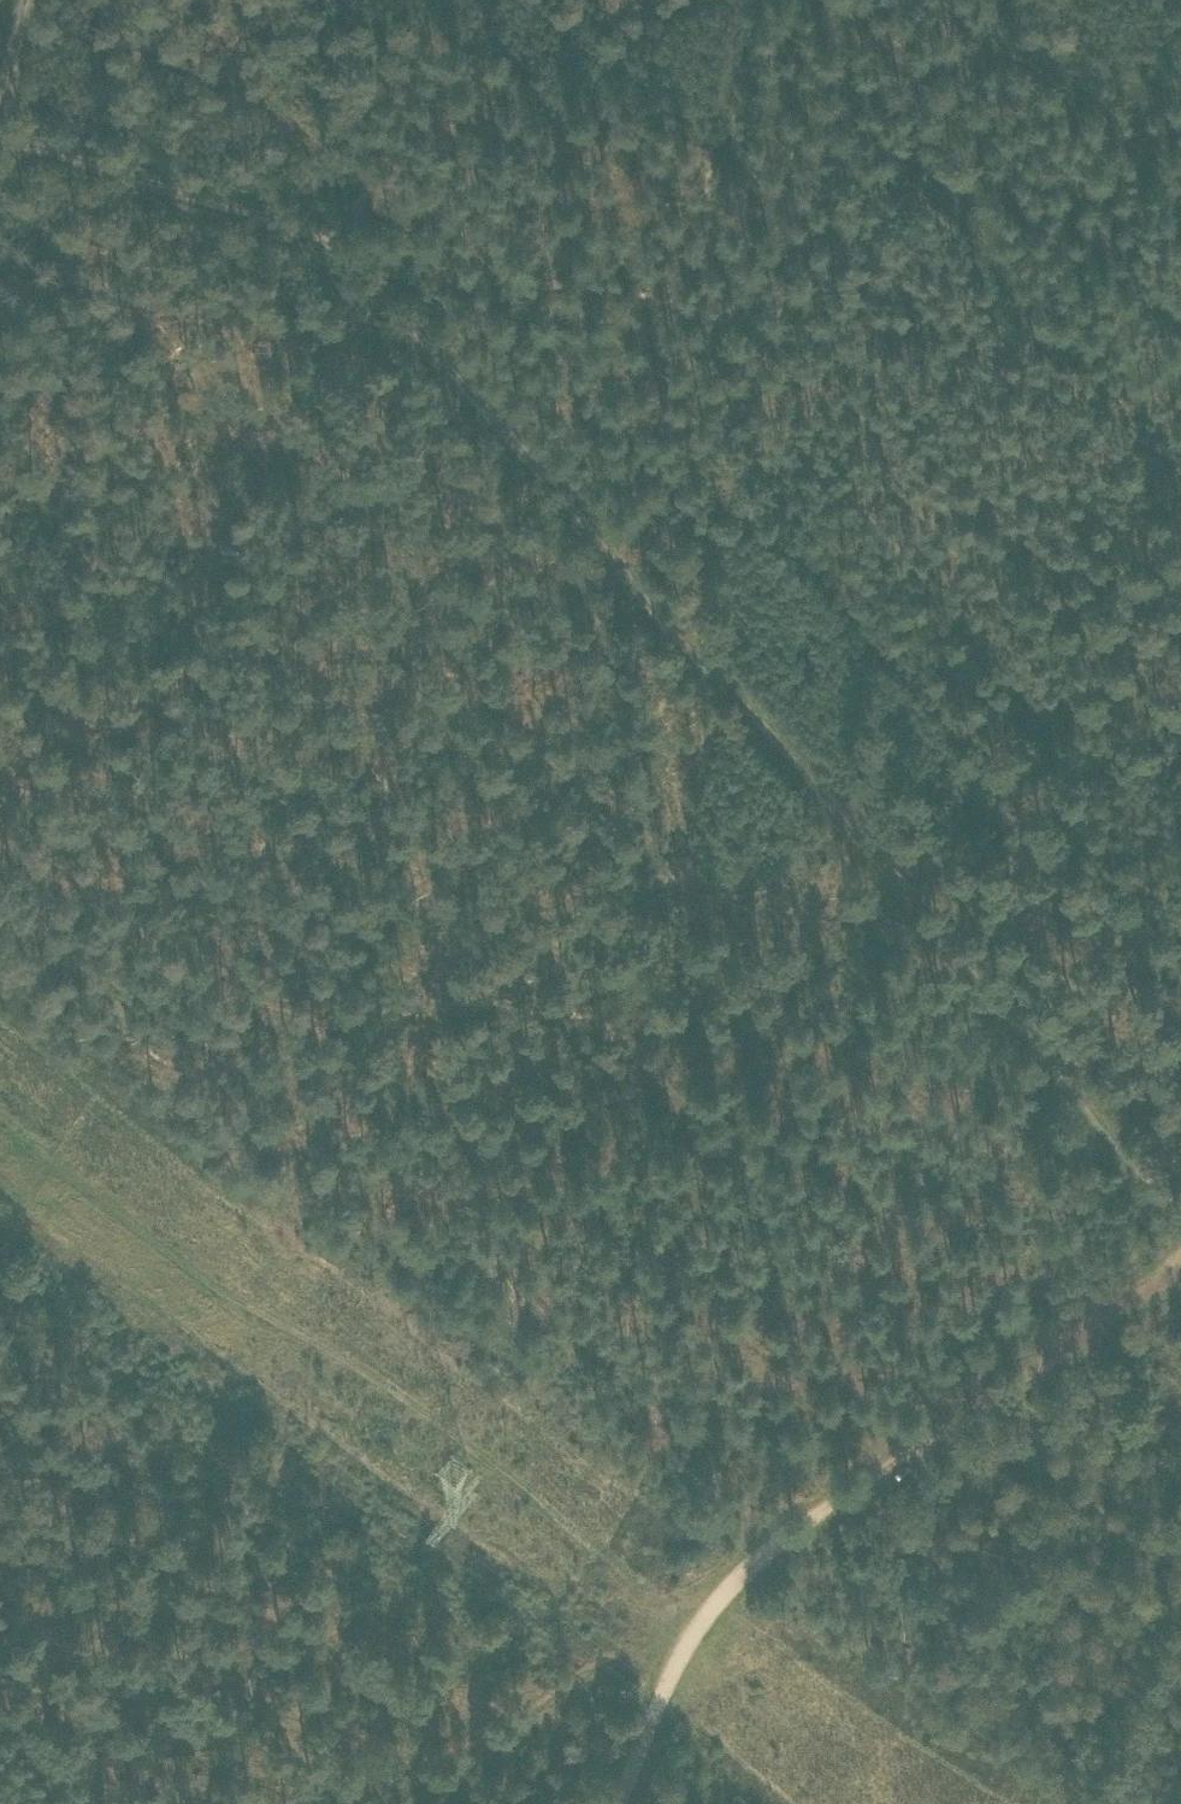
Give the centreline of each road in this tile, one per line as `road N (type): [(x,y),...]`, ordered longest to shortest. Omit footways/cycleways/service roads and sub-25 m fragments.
road 1 (track): [(0,110),(310,217),(355,247),(1180,1234)]
road 2 (track): [(618,1803),(679,1653),(729,1585),(1180,1256)]

